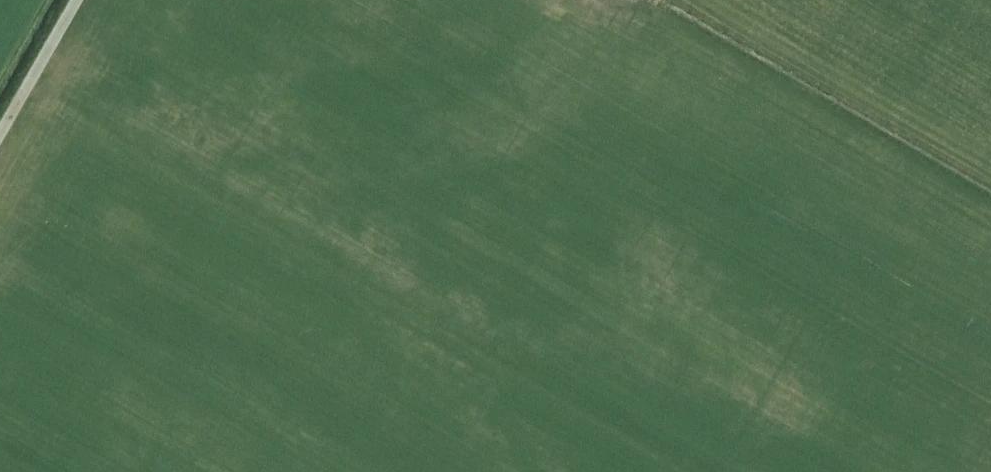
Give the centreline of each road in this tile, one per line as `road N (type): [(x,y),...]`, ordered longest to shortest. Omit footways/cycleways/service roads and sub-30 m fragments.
road 1 (track): [(0,133),(76,0)]

